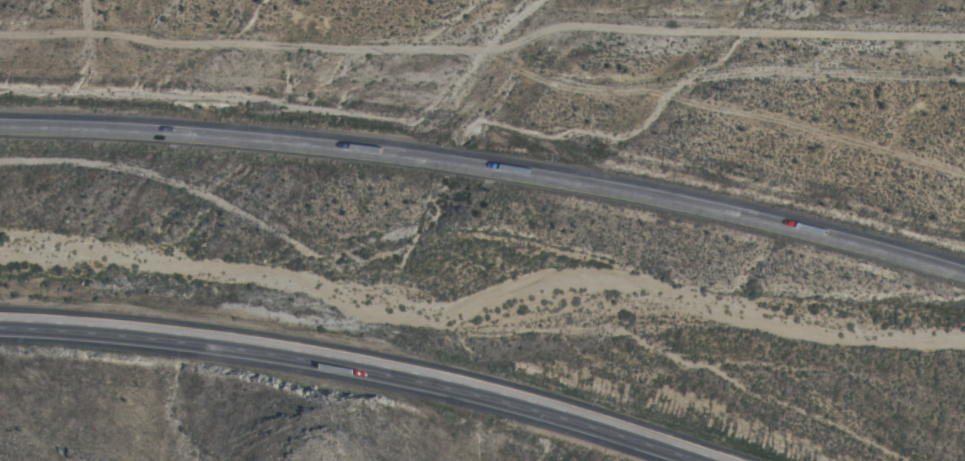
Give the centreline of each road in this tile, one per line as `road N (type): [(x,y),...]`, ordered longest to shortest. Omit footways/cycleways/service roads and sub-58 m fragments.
road 1 (track): [(964,174),(665,91),(593,89),(425,45),(0,31)]
road 2 (motorway): [(964,271),(684,199),(439,156),(266,136),(0,125)]
road 3 (motorway): [(0,327),(236,345),(370,368),(504,398),(713,460)]
road 4 (track): [(466,56),(549,26),(964,36)]

